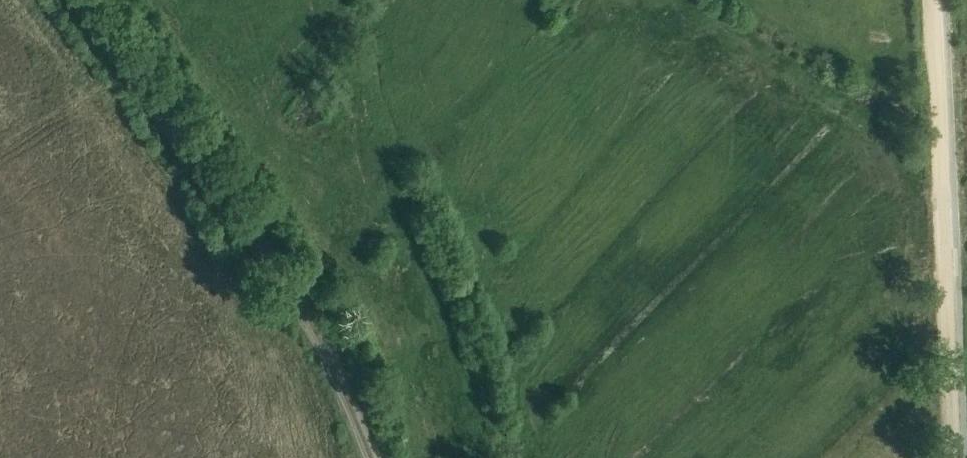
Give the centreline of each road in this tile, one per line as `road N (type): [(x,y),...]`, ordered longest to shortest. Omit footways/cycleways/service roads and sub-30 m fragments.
road 1 (track): [(370,457),(329,346),(277,263),(83,0)]
road 2 (track): [(950,457),(931,0)]

